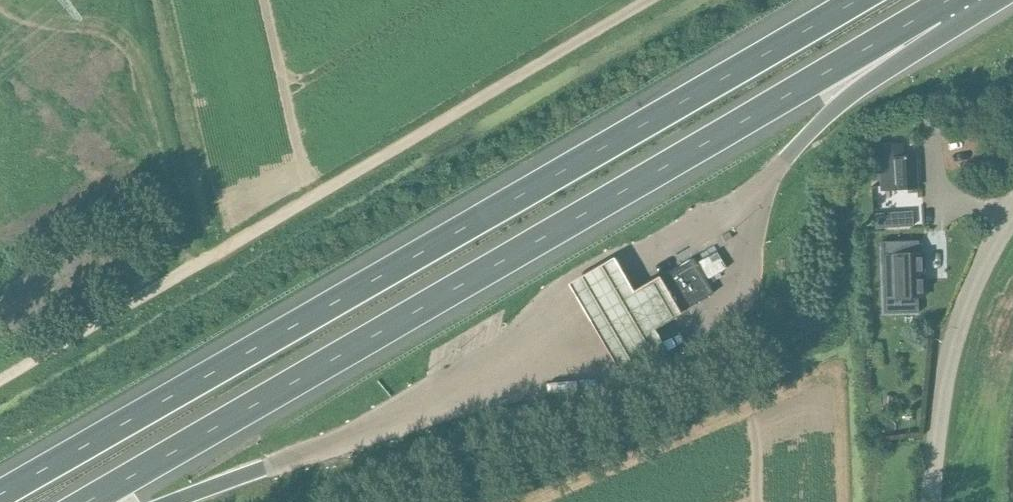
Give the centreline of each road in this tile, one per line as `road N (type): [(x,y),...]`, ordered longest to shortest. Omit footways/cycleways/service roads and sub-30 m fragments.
road 1 (motorway): [(857,0),(0,495)]
road 2 (motorway): [(87,501),(935,8)]
road 3 (track): [(0,380),(651,0)]
road 4 (unclassified): [(932,501),(947,349),(1009,220)]
road 5 (motorway): [(784,163),(935,8)]
road 6 (residential): [(1009,220),(934,213),(931,128)]
road 7 (track): [(16,310),(96,270),(133,274),(149,293)]

